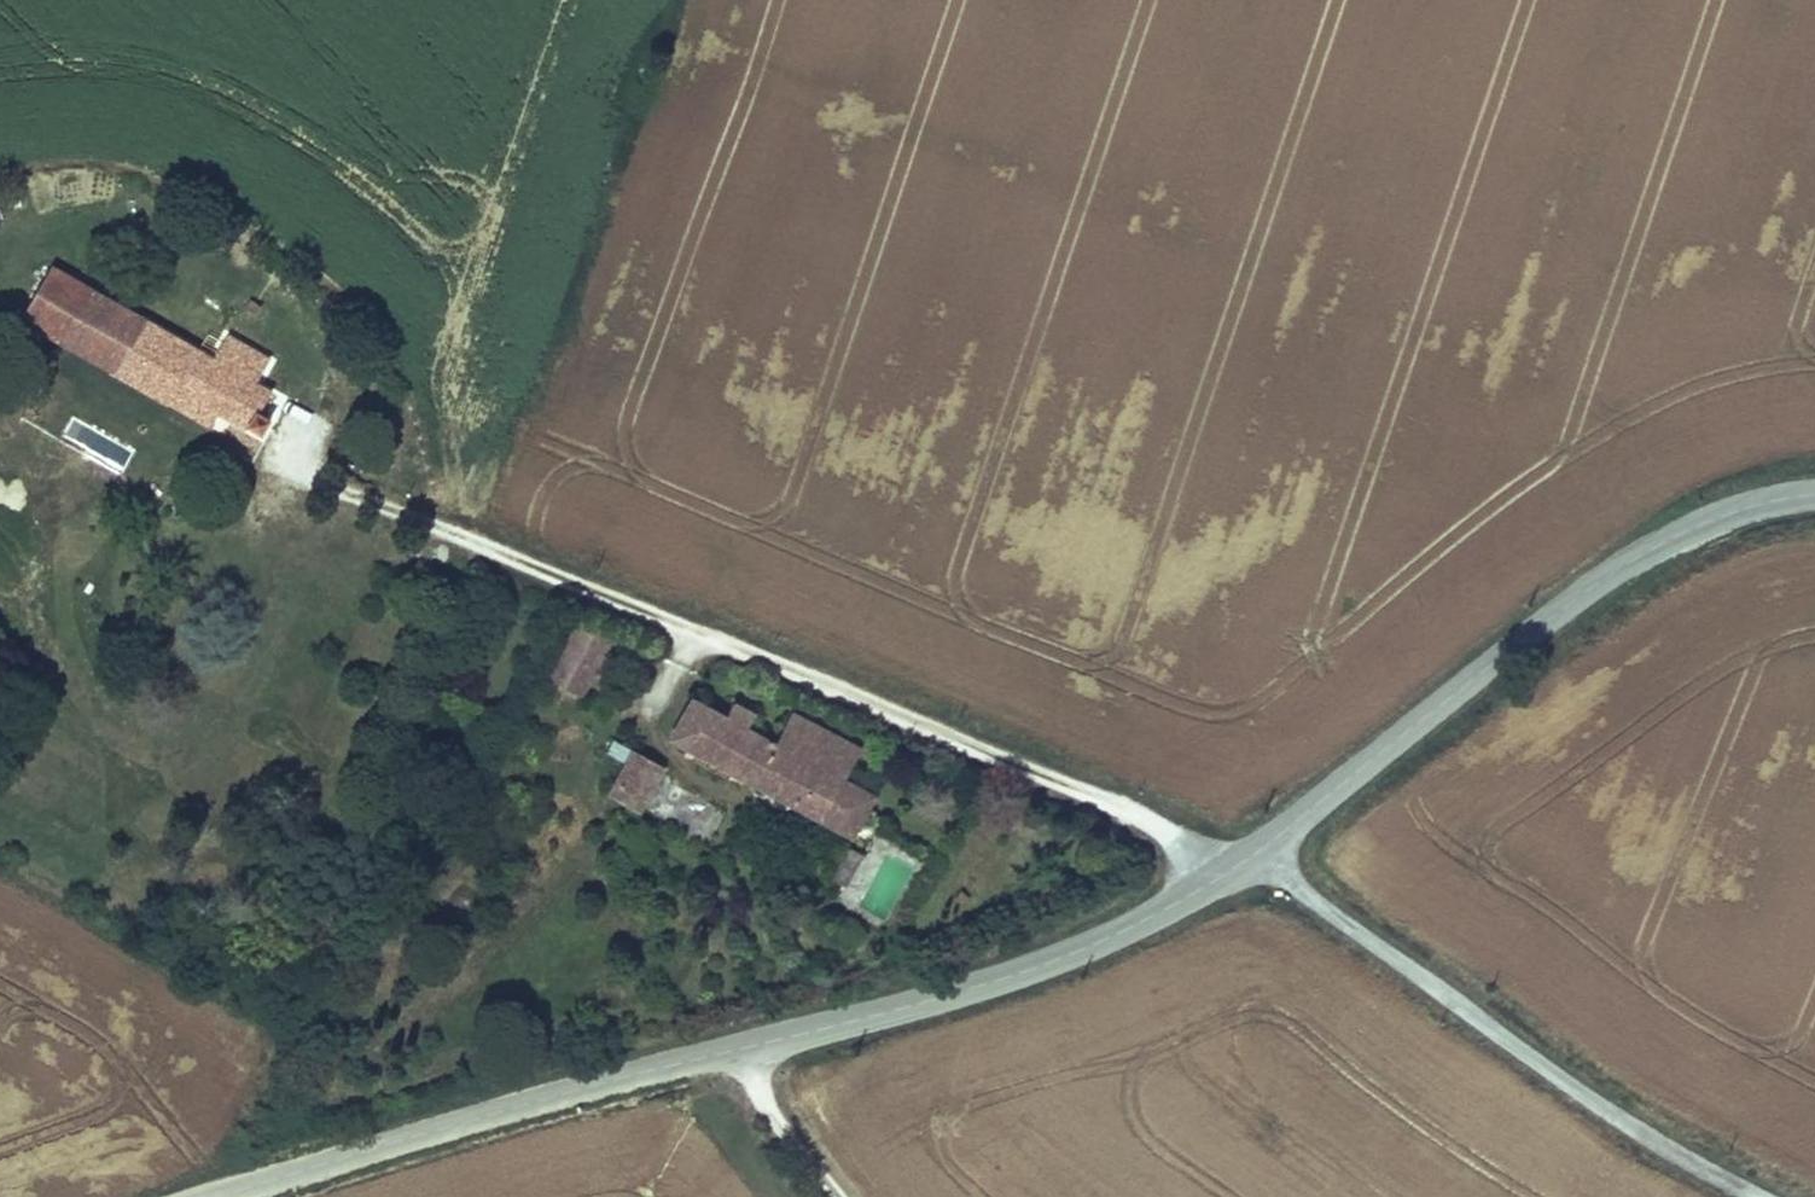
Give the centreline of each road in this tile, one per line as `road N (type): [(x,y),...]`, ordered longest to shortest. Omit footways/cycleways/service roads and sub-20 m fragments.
road 1 (tertiary): [(225,1196),(509,1111),(935,1000),(1105,940),(1247,857),(1632,559),(1728,513),(1814,496)]

